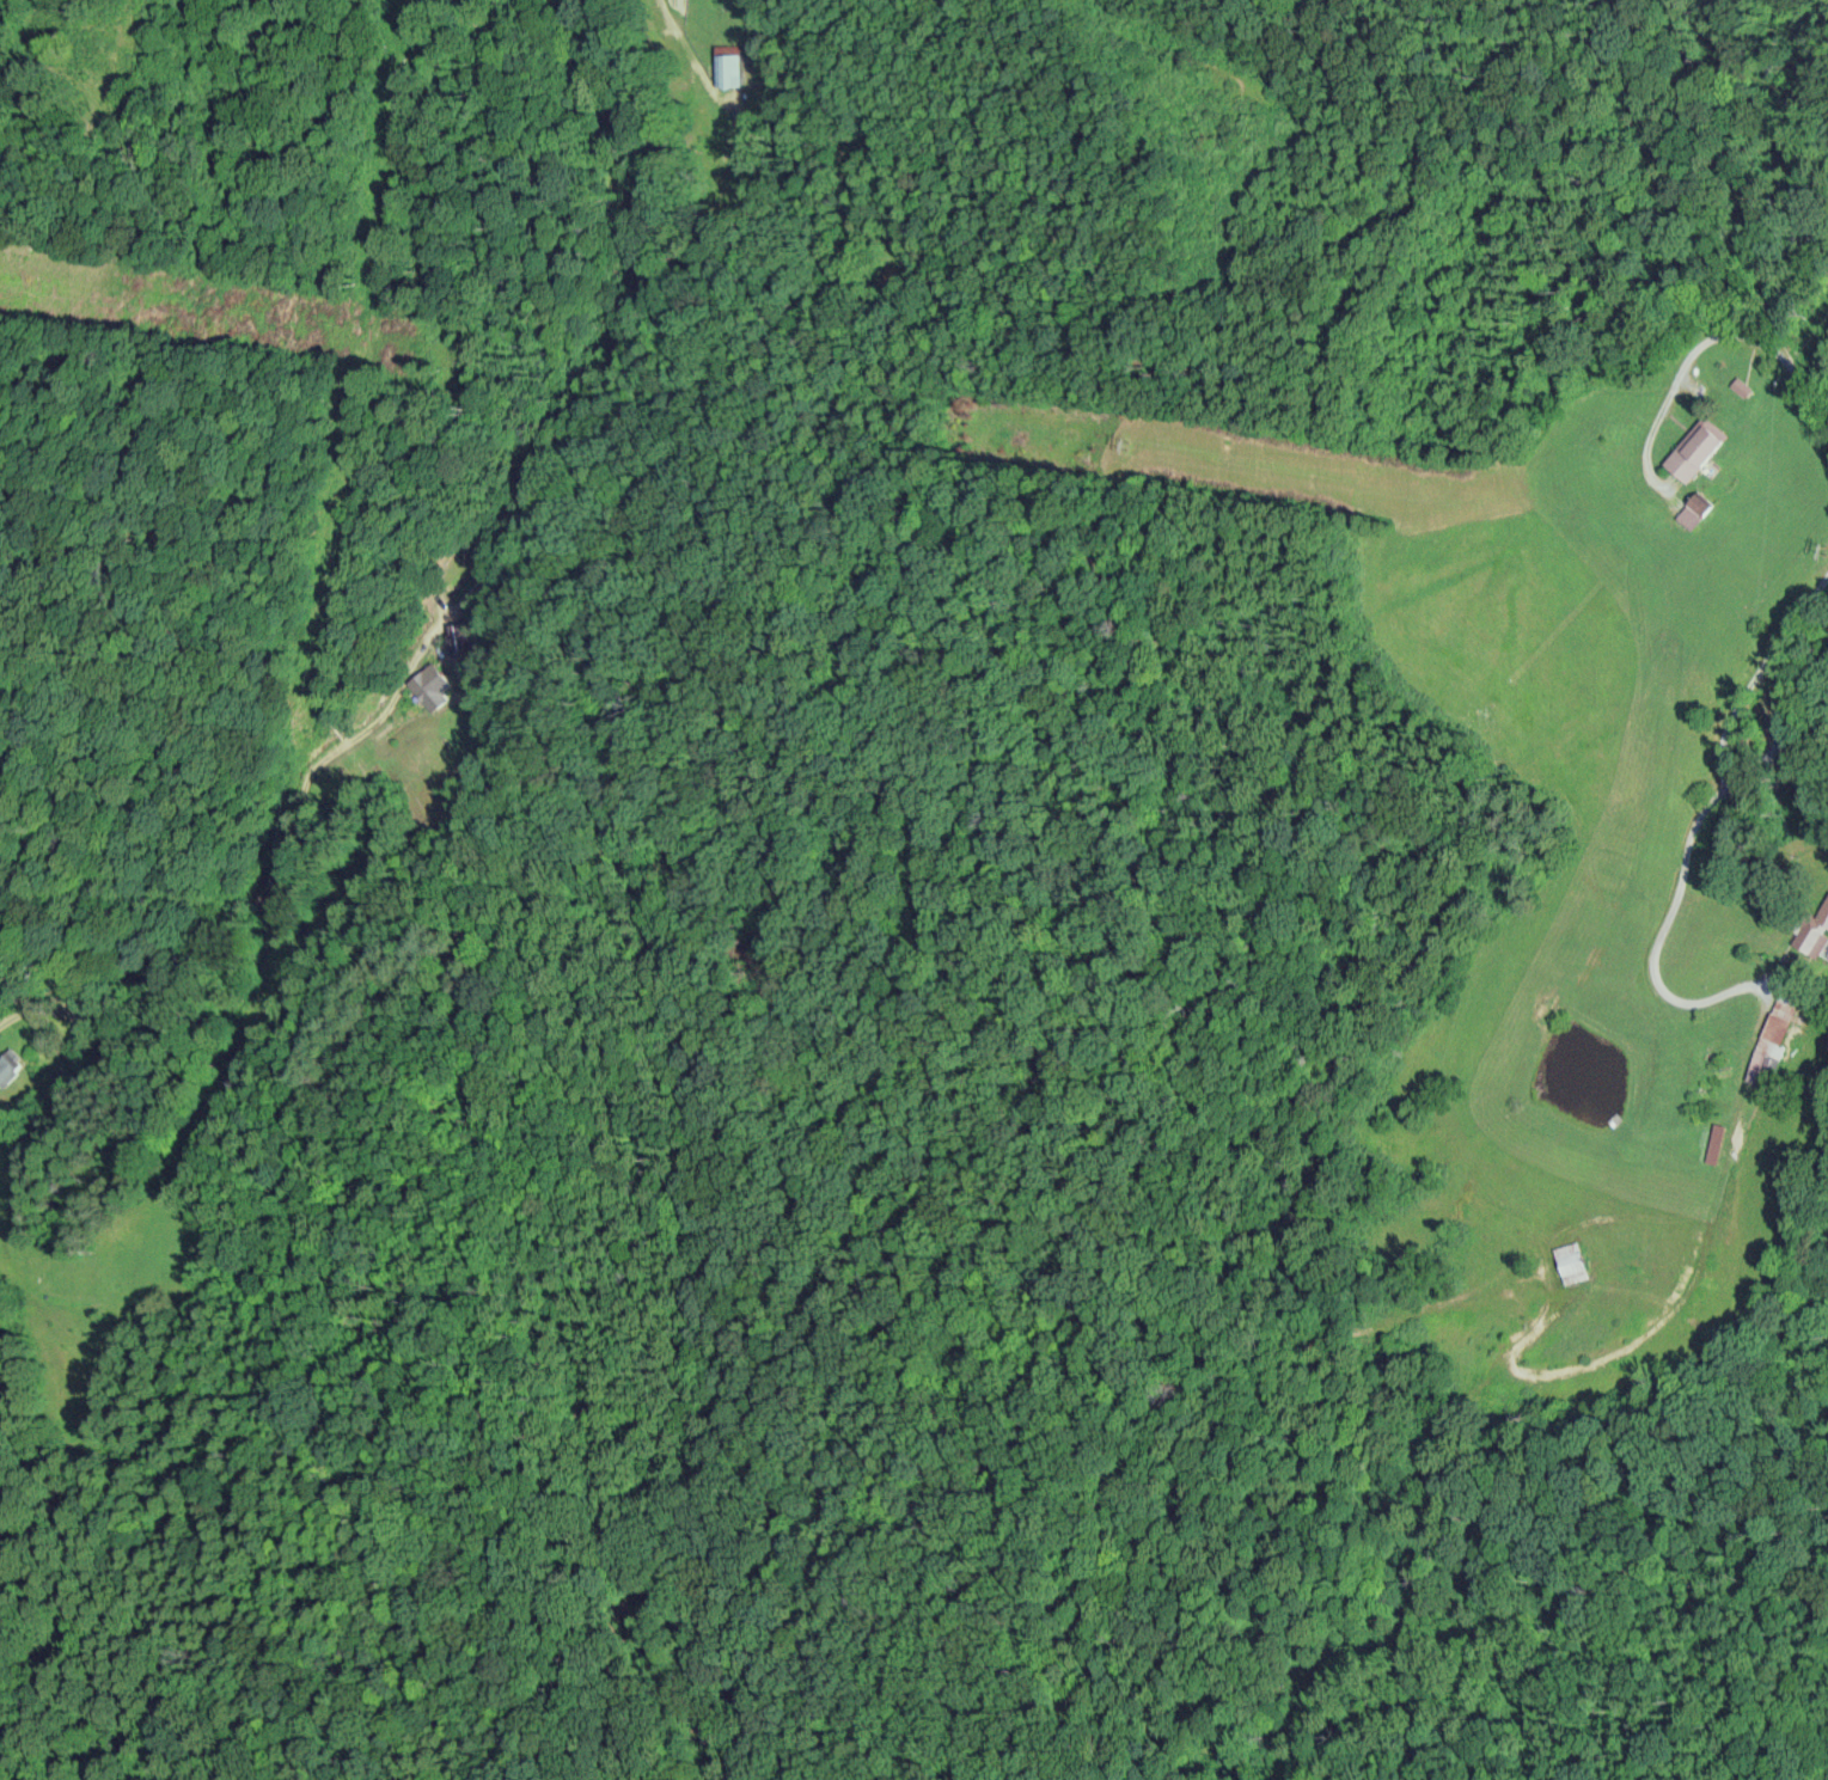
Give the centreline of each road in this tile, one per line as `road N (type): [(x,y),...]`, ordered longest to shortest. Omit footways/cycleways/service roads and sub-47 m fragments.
road 1 (residential): [(0,1017),(41,971),(225,906),(543,508),(635,344),(648,155),(603,0)]

